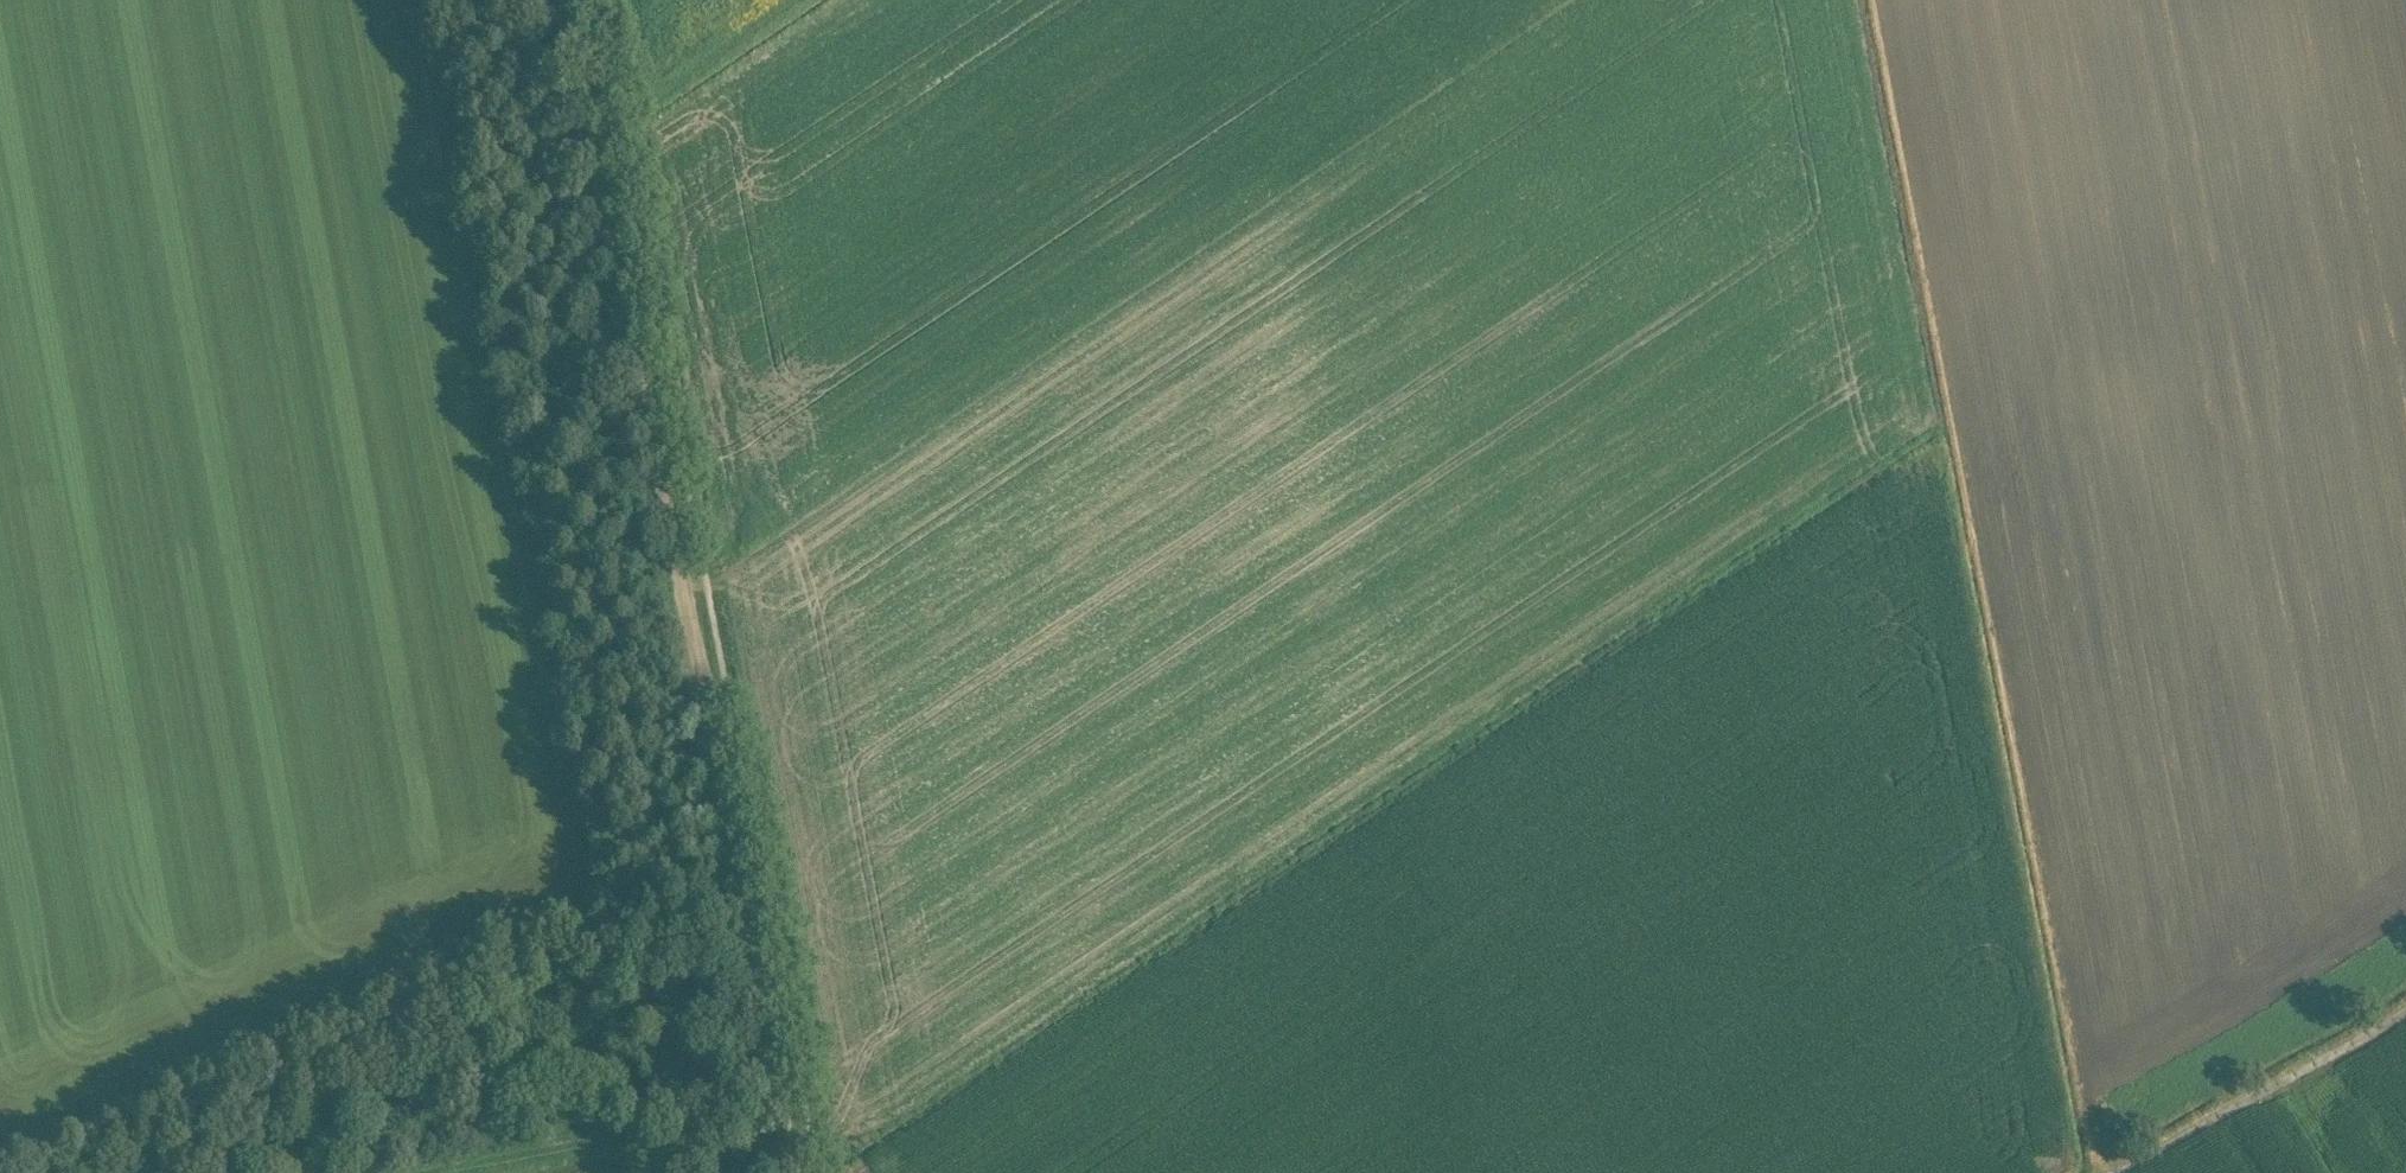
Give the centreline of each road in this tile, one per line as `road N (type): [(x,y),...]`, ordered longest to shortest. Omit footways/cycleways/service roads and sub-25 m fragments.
road 1 (track): [(792,1172),(565,0)]
road 2 (track): [(2121,1172),(2319,1059),(2405,999)]

